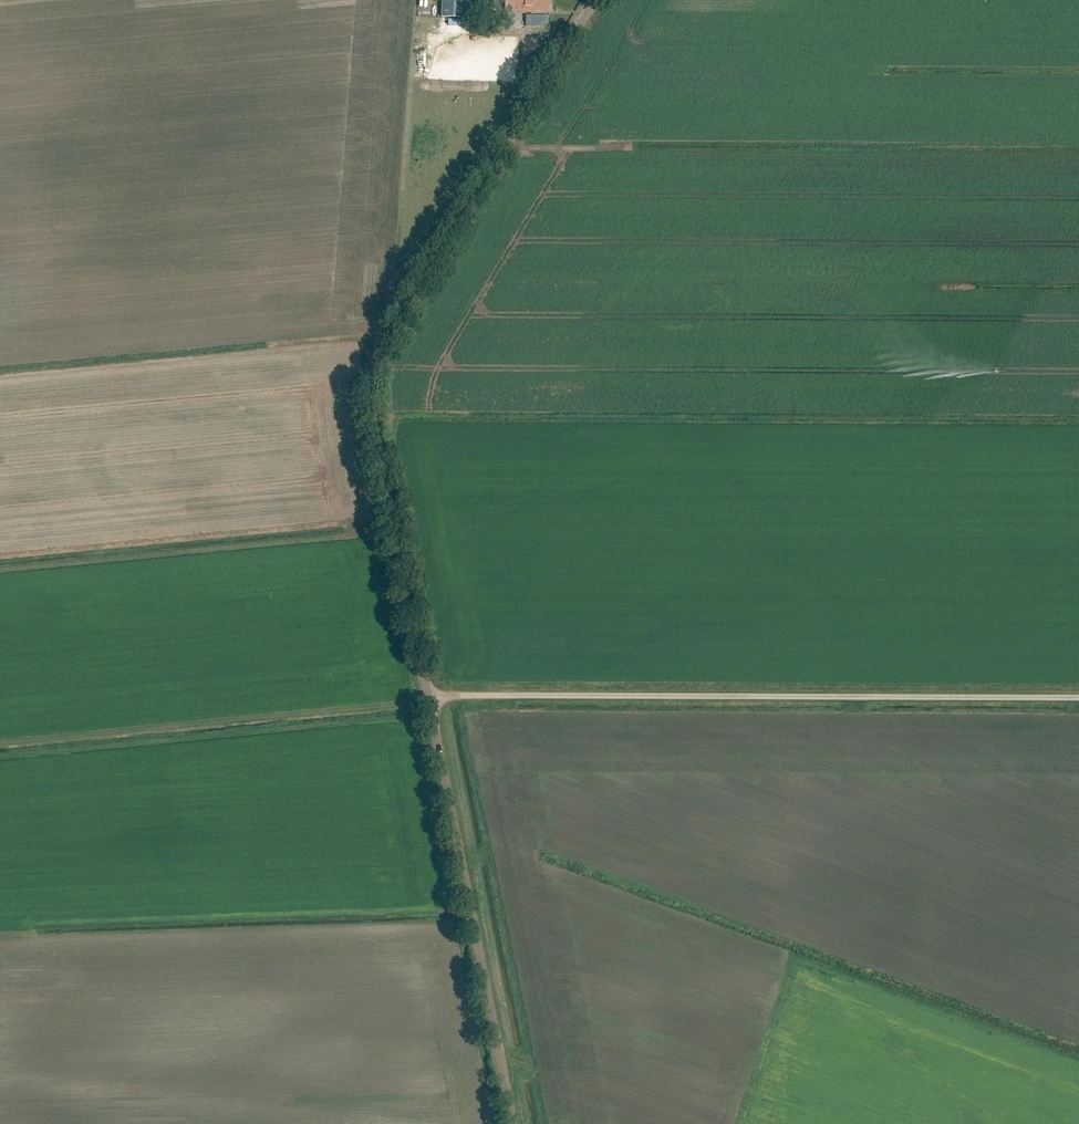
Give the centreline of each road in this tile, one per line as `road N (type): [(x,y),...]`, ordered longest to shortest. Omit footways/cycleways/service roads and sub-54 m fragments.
road 1 (unclassified): [(429,701),(374,420),(378,359),(595,0)]
road 2 (unclassified): [(1078,699),(429,701)]
road 3 (unclassified): [(515,1123),(429,701)]

